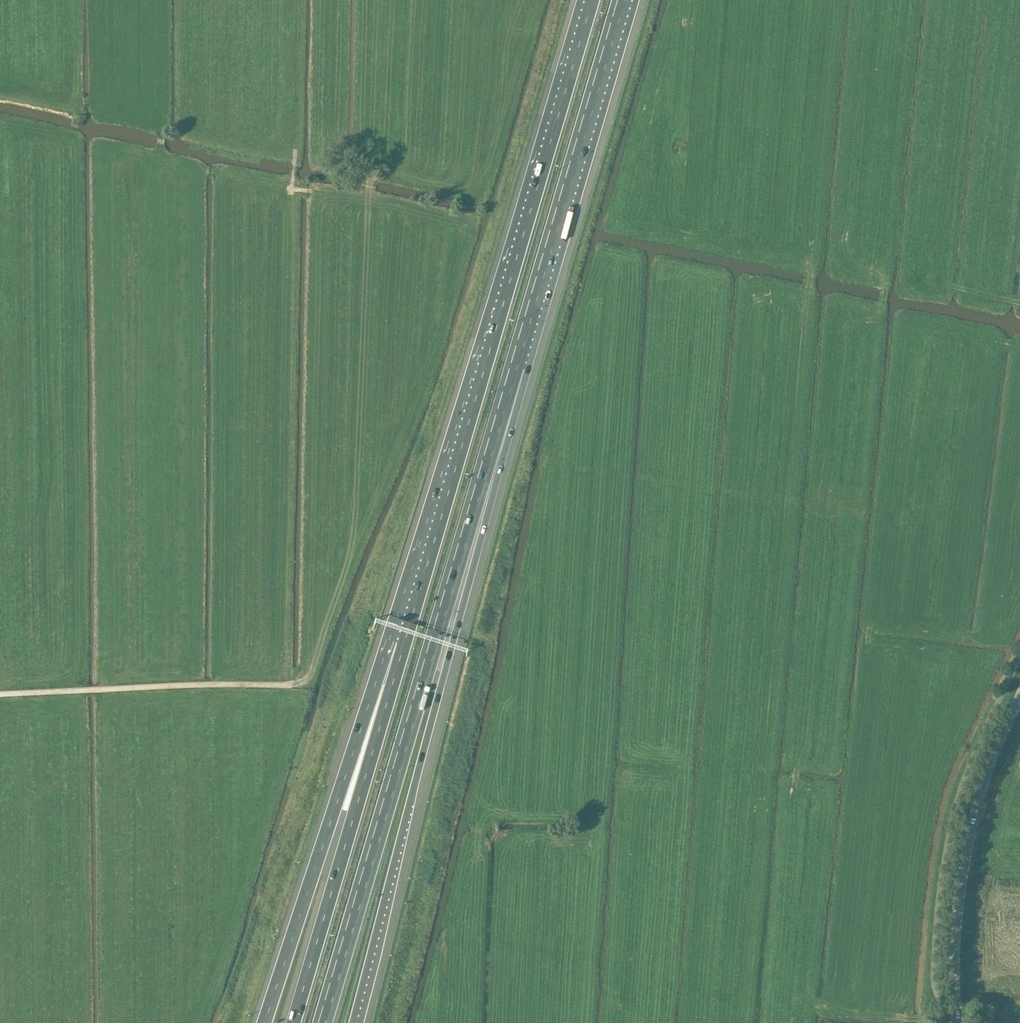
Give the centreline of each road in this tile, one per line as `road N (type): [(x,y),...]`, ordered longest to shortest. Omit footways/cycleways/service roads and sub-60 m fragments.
road 1 (tertiary): [(591,510),(483,947),(955,982)]
road 2 (motorway): [(323,1022),(515,369)]
road 3 (motorway): [(352,1022),(515,369)]
road 4 (motorway): [(593,0),(404,644)]
road 5 (tertiary): [(723,0),(591,510)]
road 6 (tertiary): [(1019,577),(591,510)]
road 7 (motorway): [(404,644),(335,807),(265,1022)]
road 8 (motorway): [(404,644),(294,1022)]
road 9 (motorway): [(515,369),(622,0)]
road 10 (unclassified): [(955,982),(975,816),(1019,695)]
road 11 (track): [(0,695),(290,685)]

